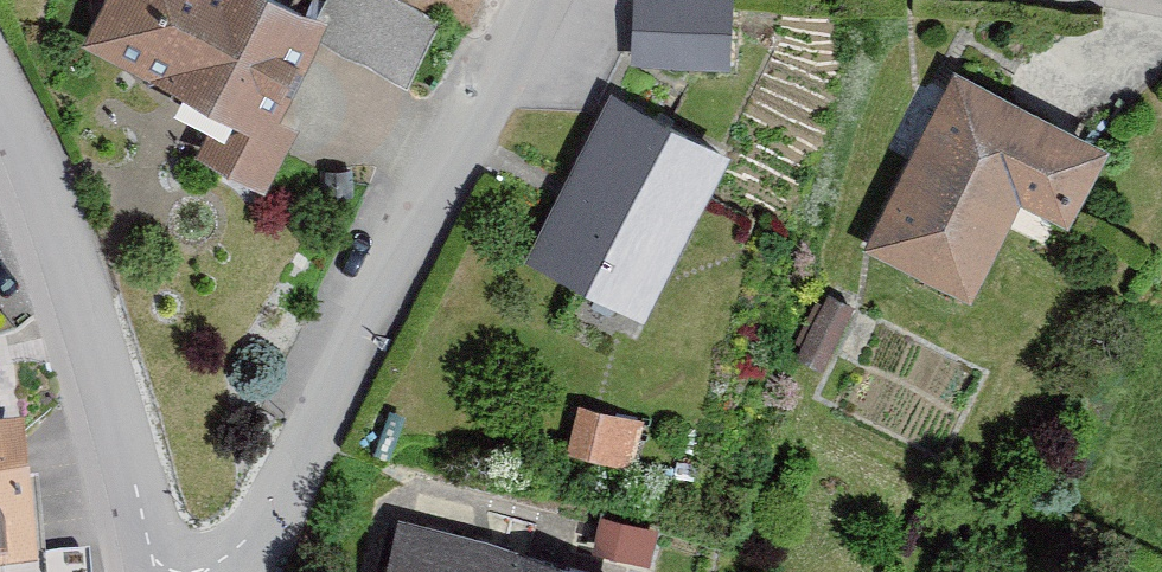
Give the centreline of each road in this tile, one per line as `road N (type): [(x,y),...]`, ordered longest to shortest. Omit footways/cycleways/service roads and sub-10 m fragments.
road 1 (residential): [(202,571),(256,535),(534,0)]
road 2 (residential): [(156,571),(106,362),(0,103)]

